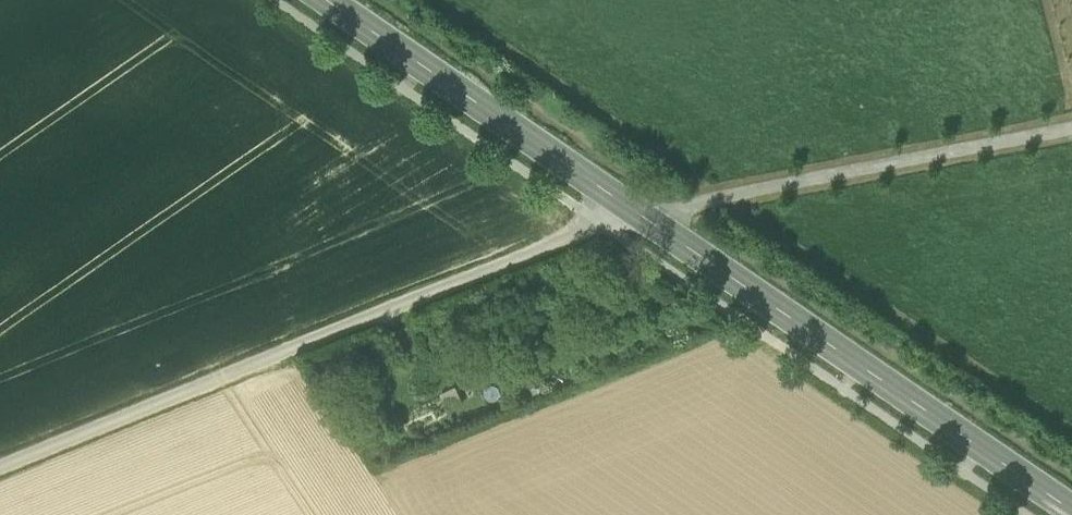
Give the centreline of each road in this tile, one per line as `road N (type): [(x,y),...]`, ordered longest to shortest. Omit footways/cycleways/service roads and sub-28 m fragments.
road 1 (unclassified): [(640,214),(0,468)]
road 2 (primary): [(1071,511),(640,214)]
road 3 (track): [(1071,125),(640,214)]
road 4 (primary): [(640,214),(328,0)]

